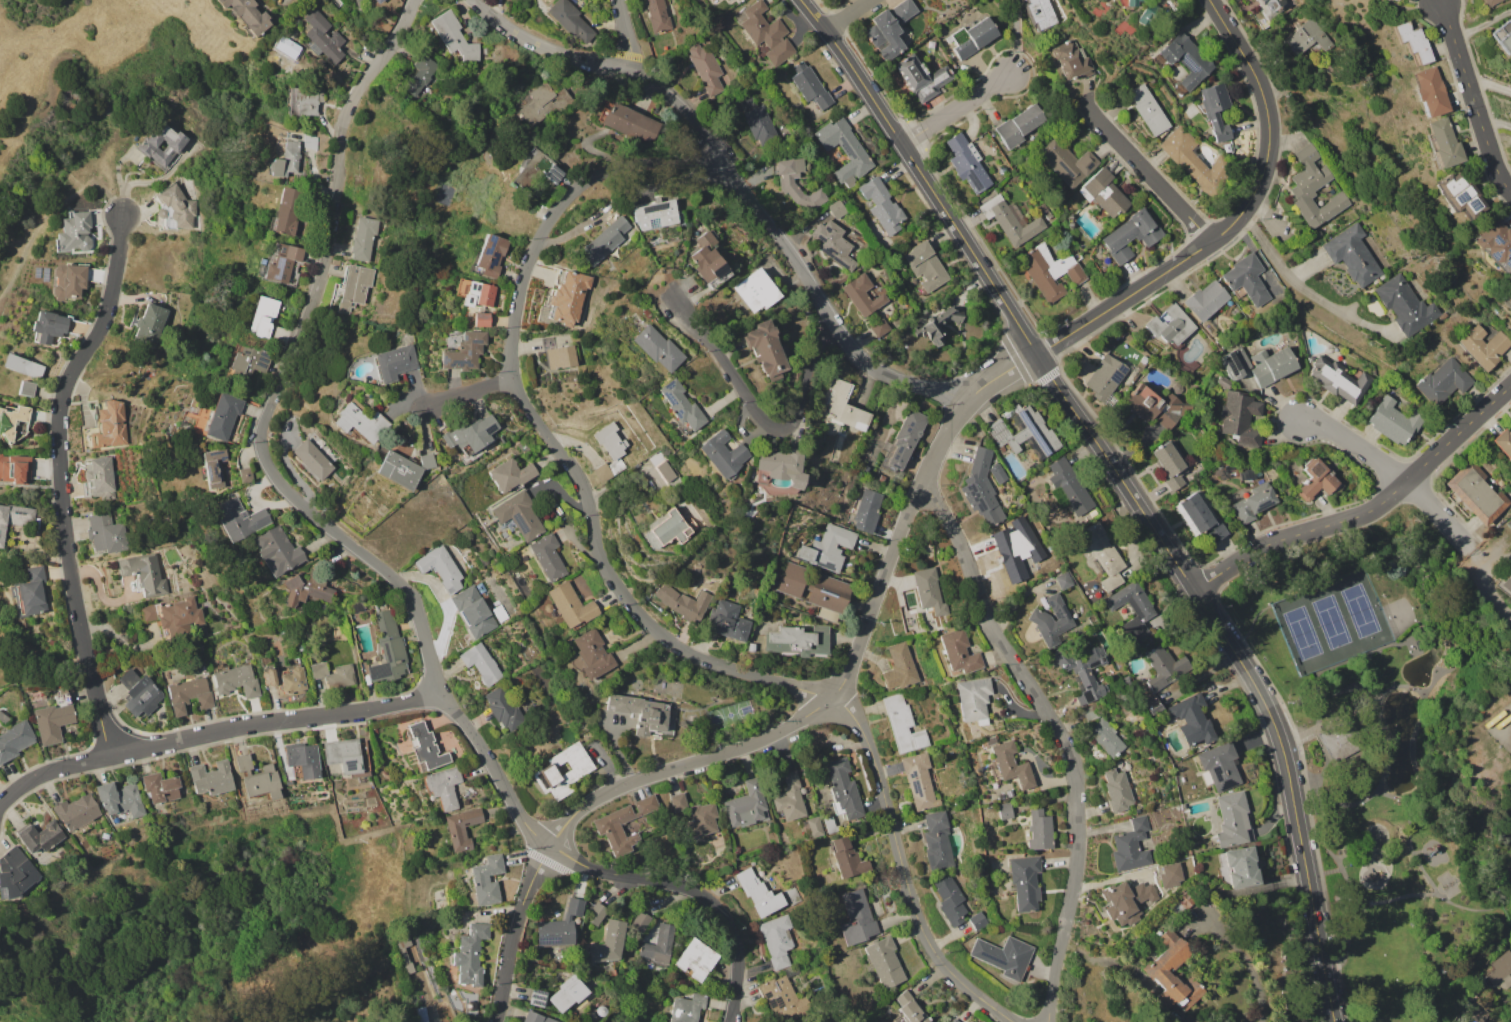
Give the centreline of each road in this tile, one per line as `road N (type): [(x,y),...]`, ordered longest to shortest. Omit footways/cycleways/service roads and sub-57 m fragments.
road 1 (residential): [(729,1021),(740,955),(725,913),(687,887),(578,862),(529,829),(480,744),(438,693),(412,594),(278,483),(265,447),(317,296),(344,124),(413,0)]
road 2 (tertiary): [(1333,1021),(1286,766),(1258,691),(800,0)]
road 3 (residential): [(493,1021),(522,902),(555,836),(601,796),(744,748),(831,698),(966,398),(1035,354)]
road 4 (residential): [(1010,1021),(951,973),(923,933),(856,722),(831,698),(704,660),(651,626),(603,567),(582,485),(507,381)]
road 5 (residential): [(966,398),(875,370),(847,345),(687,114),(633,78),(514,36),(471,0)]
road 6 (residential): [(1049,1021),(1079,835),(1072,761),(994,633),(956,535),(923,483)]
road 7 (residential): [(108,756),(69,571),(59,402),(107,306),(122,215)]
road 8 (residential): [(1035,354),(1208,243),(1257,187),(1268,145),(1259,81),(1210,0)]
road 9 (residential): [(507,381),(553,224),(600,181),(647,161),(716,152)]
road 10 (residential): [(108,756),(438,693)]
road 11 (residential): [(833,327),(811,359),(798,414),(777,428),(752,409),(675,299)]
road 12 (residential): [(1194,589),(1254,550),(1368,511),(1406,480)]
road 13 (residential): [(1510,183),(1440,0)]
road 14 (residential): [(1208,243),(1081,95)]
road 15 (track): [(0,297),(31,237),(76,193),(94,184),(122,215)]
road 16 (residential): [(1406,480),(1510,390)]
road 17 (residential): [(901,144),(1011,73)]
road 18 (residential): [(1406,480),(1333,432),(1301,422)]
road 19 (residential): [(108,756),(39,775),(0,804)]

